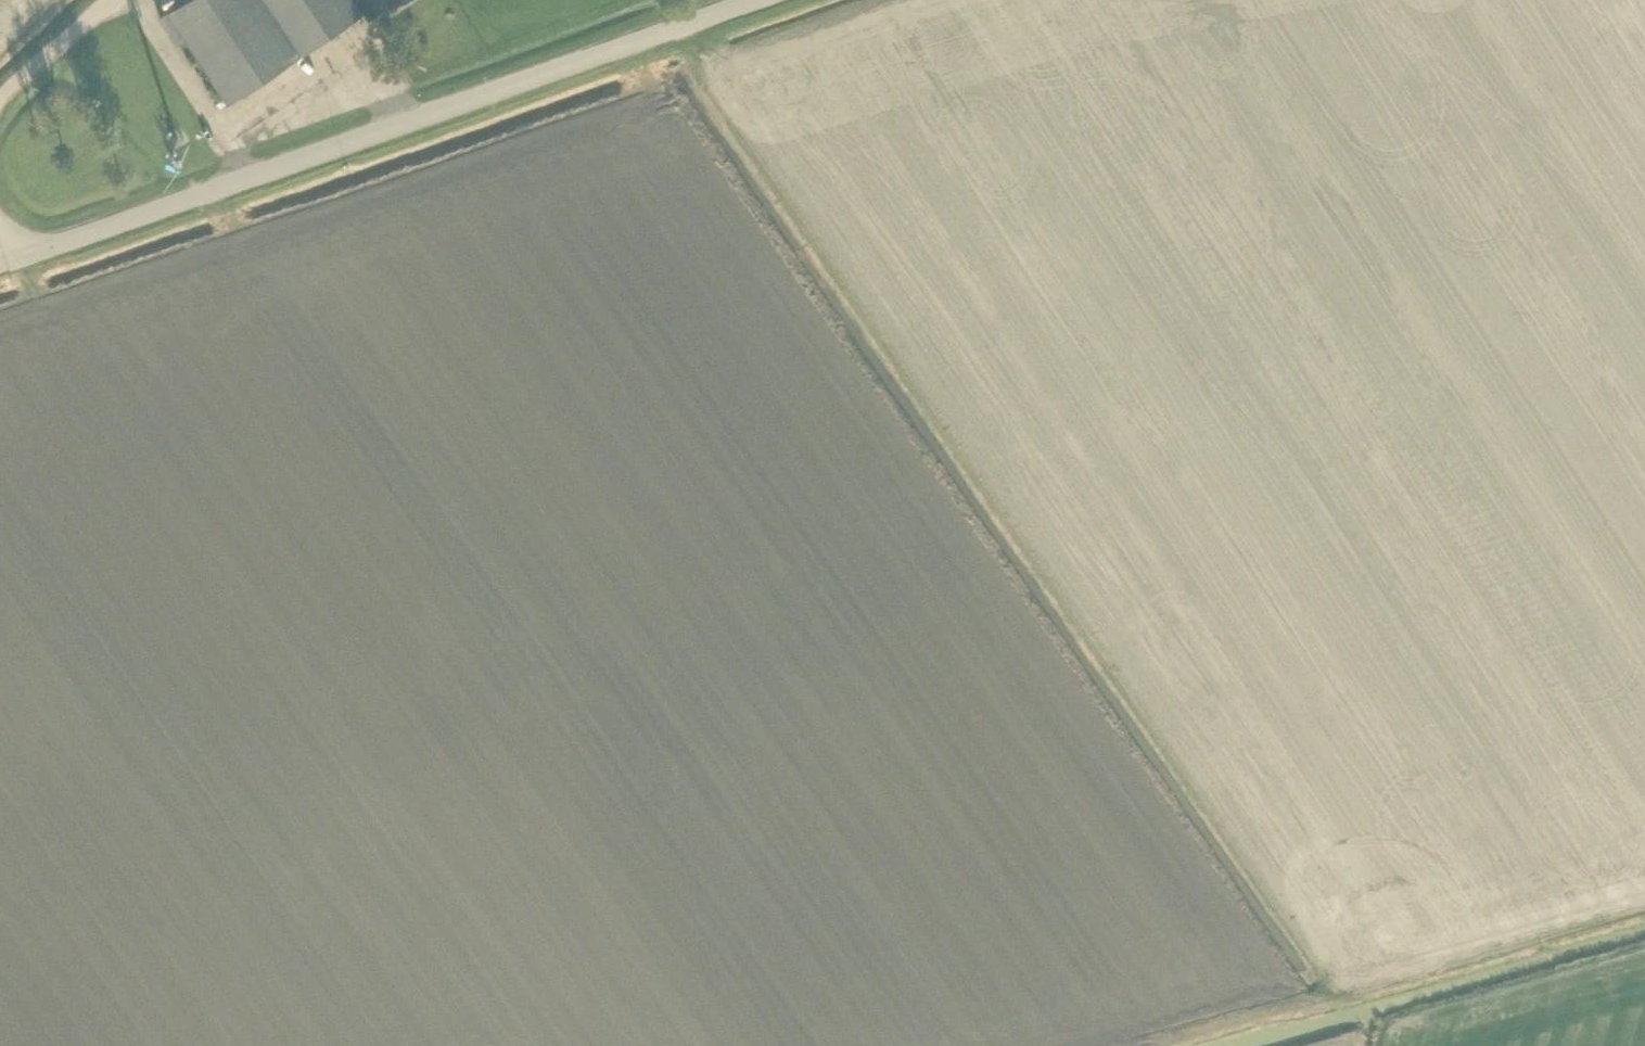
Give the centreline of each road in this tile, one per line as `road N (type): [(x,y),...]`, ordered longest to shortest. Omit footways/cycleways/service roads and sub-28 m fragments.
road 1 (tertiary): [(6,263),(751,0)]
road 2 (unclassified): [(0,98),(114,0)]

